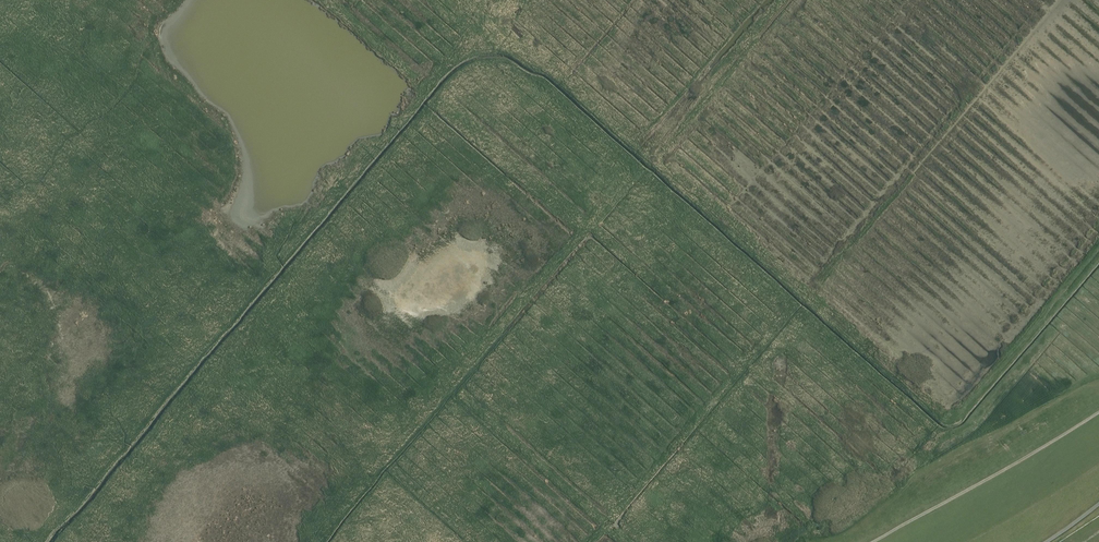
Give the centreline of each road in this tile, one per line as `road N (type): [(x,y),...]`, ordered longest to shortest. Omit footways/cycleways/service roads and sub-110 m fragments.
road 1 (track): [(874,541),(1098,413)]

